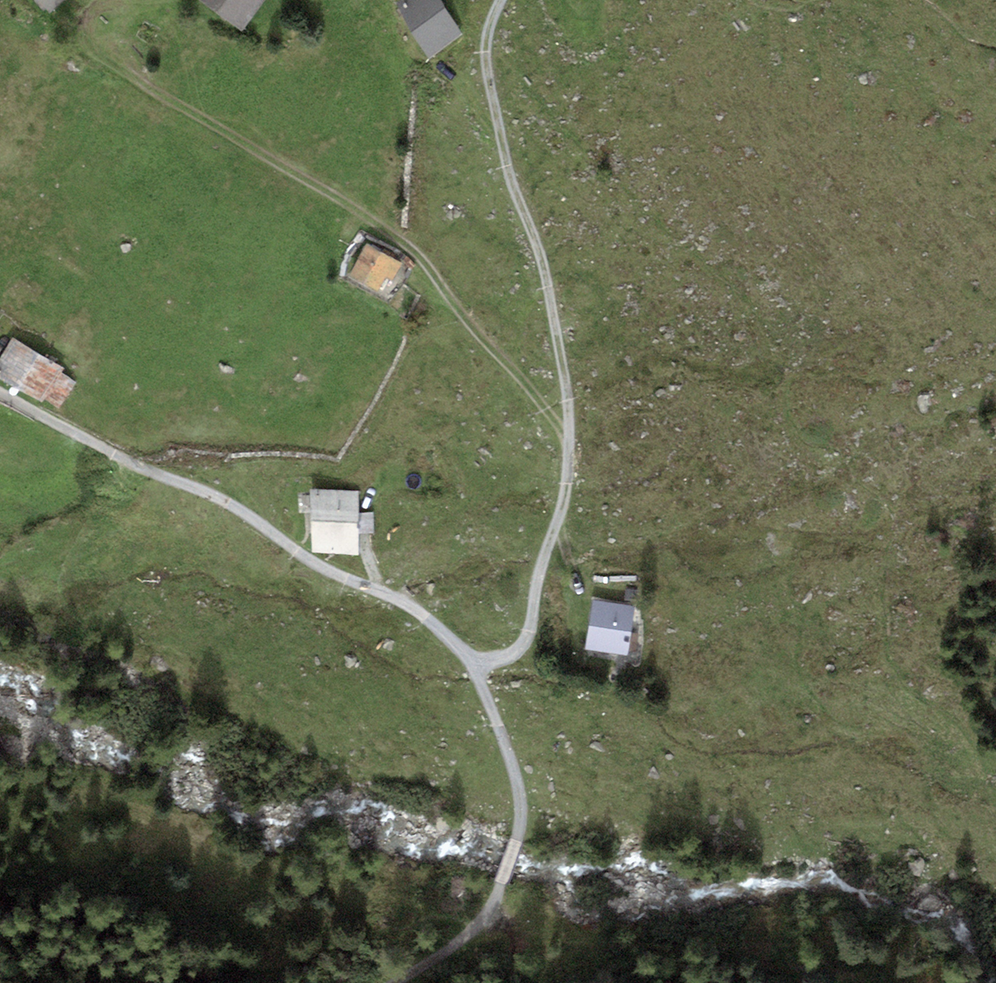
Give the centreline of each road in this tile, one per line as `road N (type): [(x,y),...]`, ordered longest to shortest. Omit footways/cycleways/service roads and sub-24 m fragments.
road 1 (track): [(0,394),(249,515),(316,564),(399,599),(472,660),(520,784),(519,841),(482,922),(397,982)]
road 2 (track): [(472,660),(501,660),(526,638),(569,470),(557,329),(490,93),(487,39),(501,0)]
road 3 (track): [(569,443),(407,245),(100,56)]

